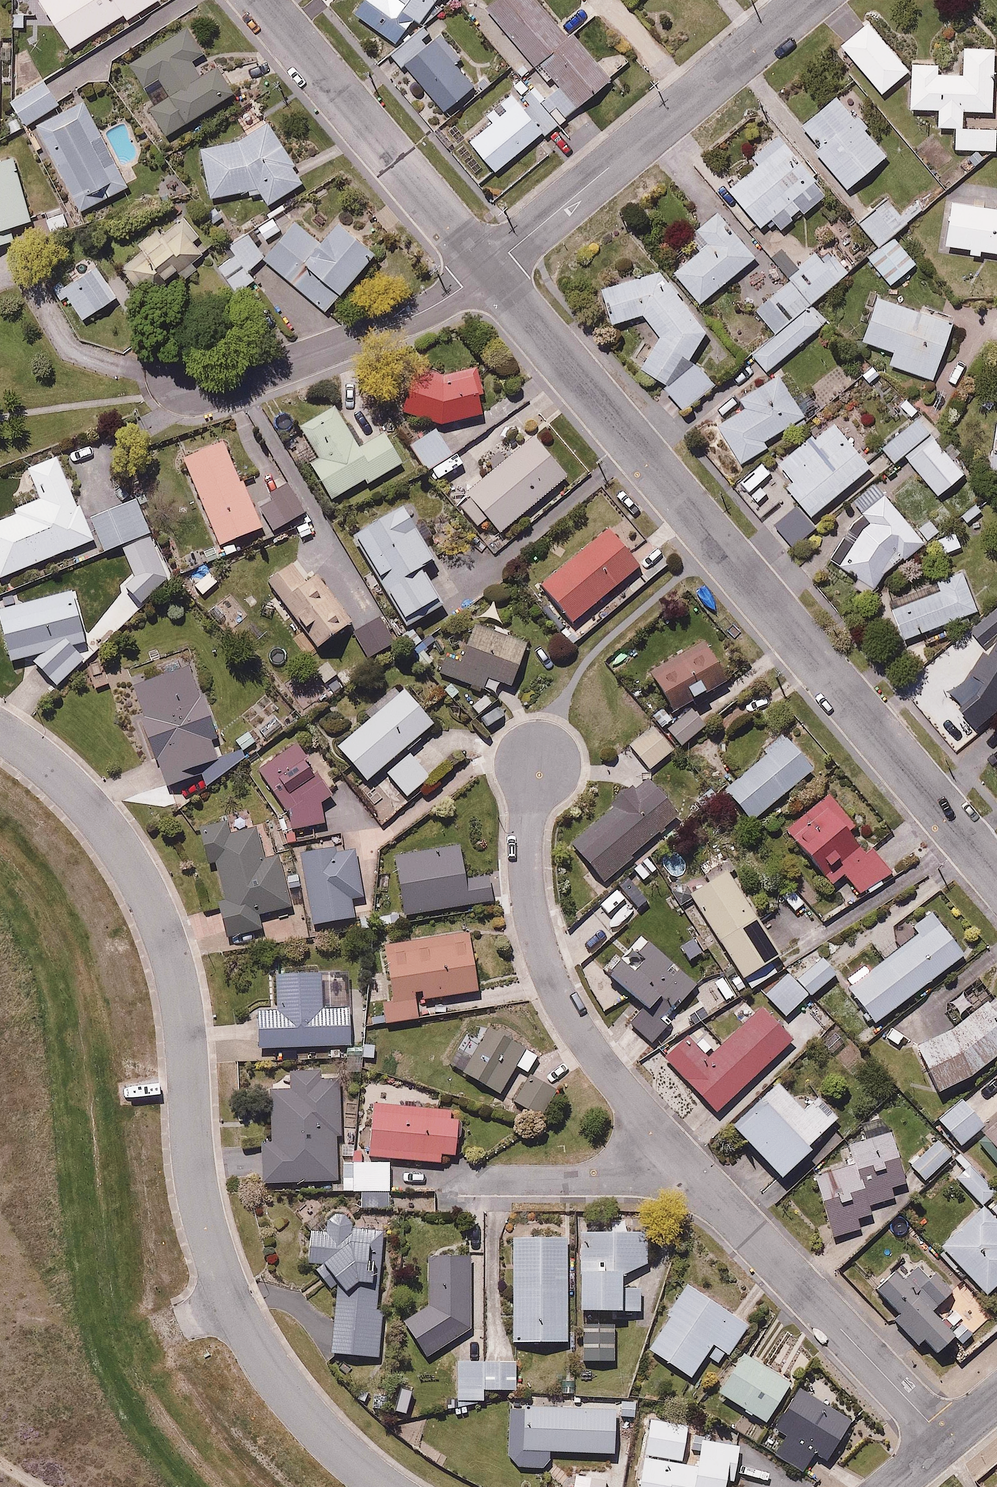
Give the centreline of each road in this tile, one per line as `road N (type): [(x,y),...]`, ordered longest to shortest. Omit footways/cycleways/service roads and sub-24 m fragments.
road 1 (residential): [(0,733),(57,776),(131,858),(177,978),(199,1192),(218,1264),(249,1330),(293,1395),(391,1486)]
road 2 (residential): [(488,268),(996,874)]
road 3 (residential): [(683,1159),(571,1017),(546,972),(526,885),(537,764)]
road 4 (residential): [(815,0),(488,268)]
road 5 (residential): [(950,1444),(683,1159)]
road 6 (residential): [(261,0),(488,268)]
road 7 (residential): [(488,268),(402,321),(251,374),(194,370)]
road 8 (residential): [(683,1159),(630,1179),(454,1182)]

